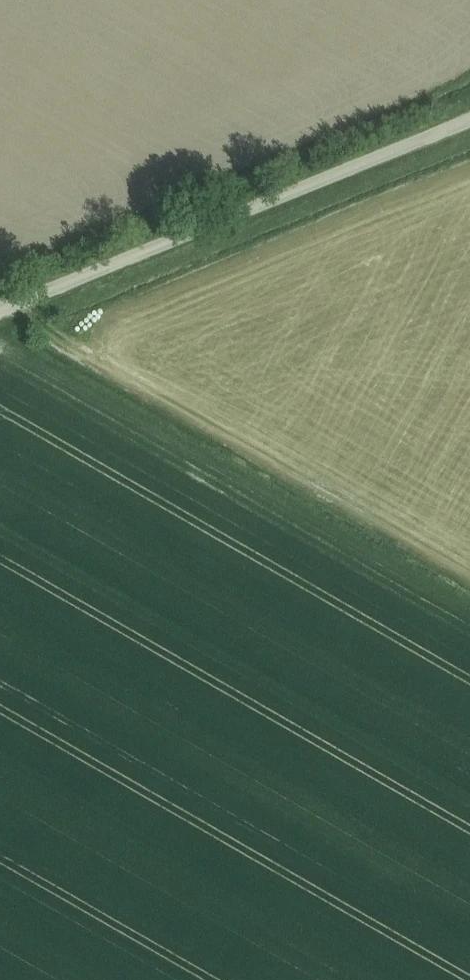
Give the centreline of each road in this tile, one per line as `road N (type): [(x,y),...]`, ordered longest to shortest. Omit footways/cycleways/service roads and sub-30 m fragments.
road 1 (unclassified): [(0,310),(469,119)]

